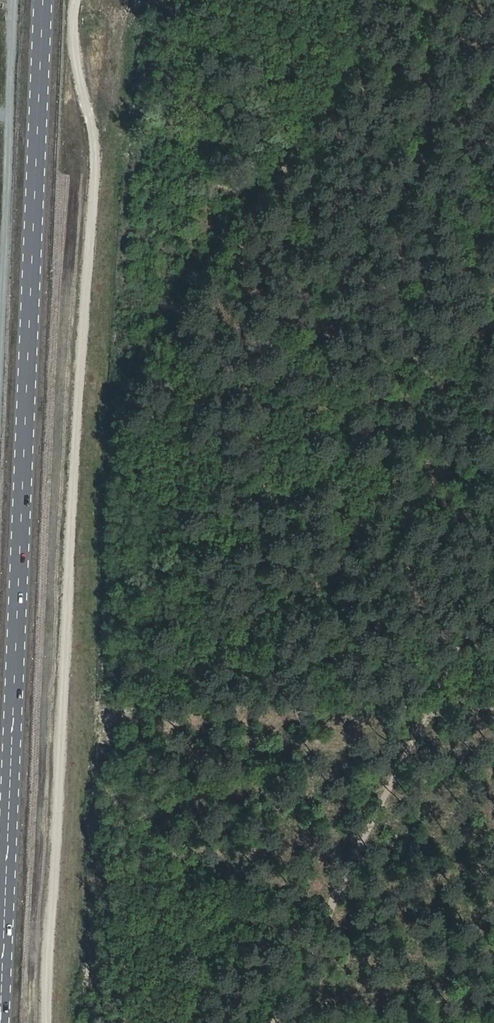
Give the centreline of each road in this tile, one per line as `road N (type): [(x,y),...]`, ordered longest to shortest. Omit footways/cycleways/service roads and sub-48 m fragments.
road 1 (primary): [(4,1022),(46,0)]
road 2 (track): [(17,0),(0,416)]
road 3 (track): [(493,710),(464,709),(438,723),(272,1022)]
road 4 (track): [(183,339),(276,351),(493,350)]

